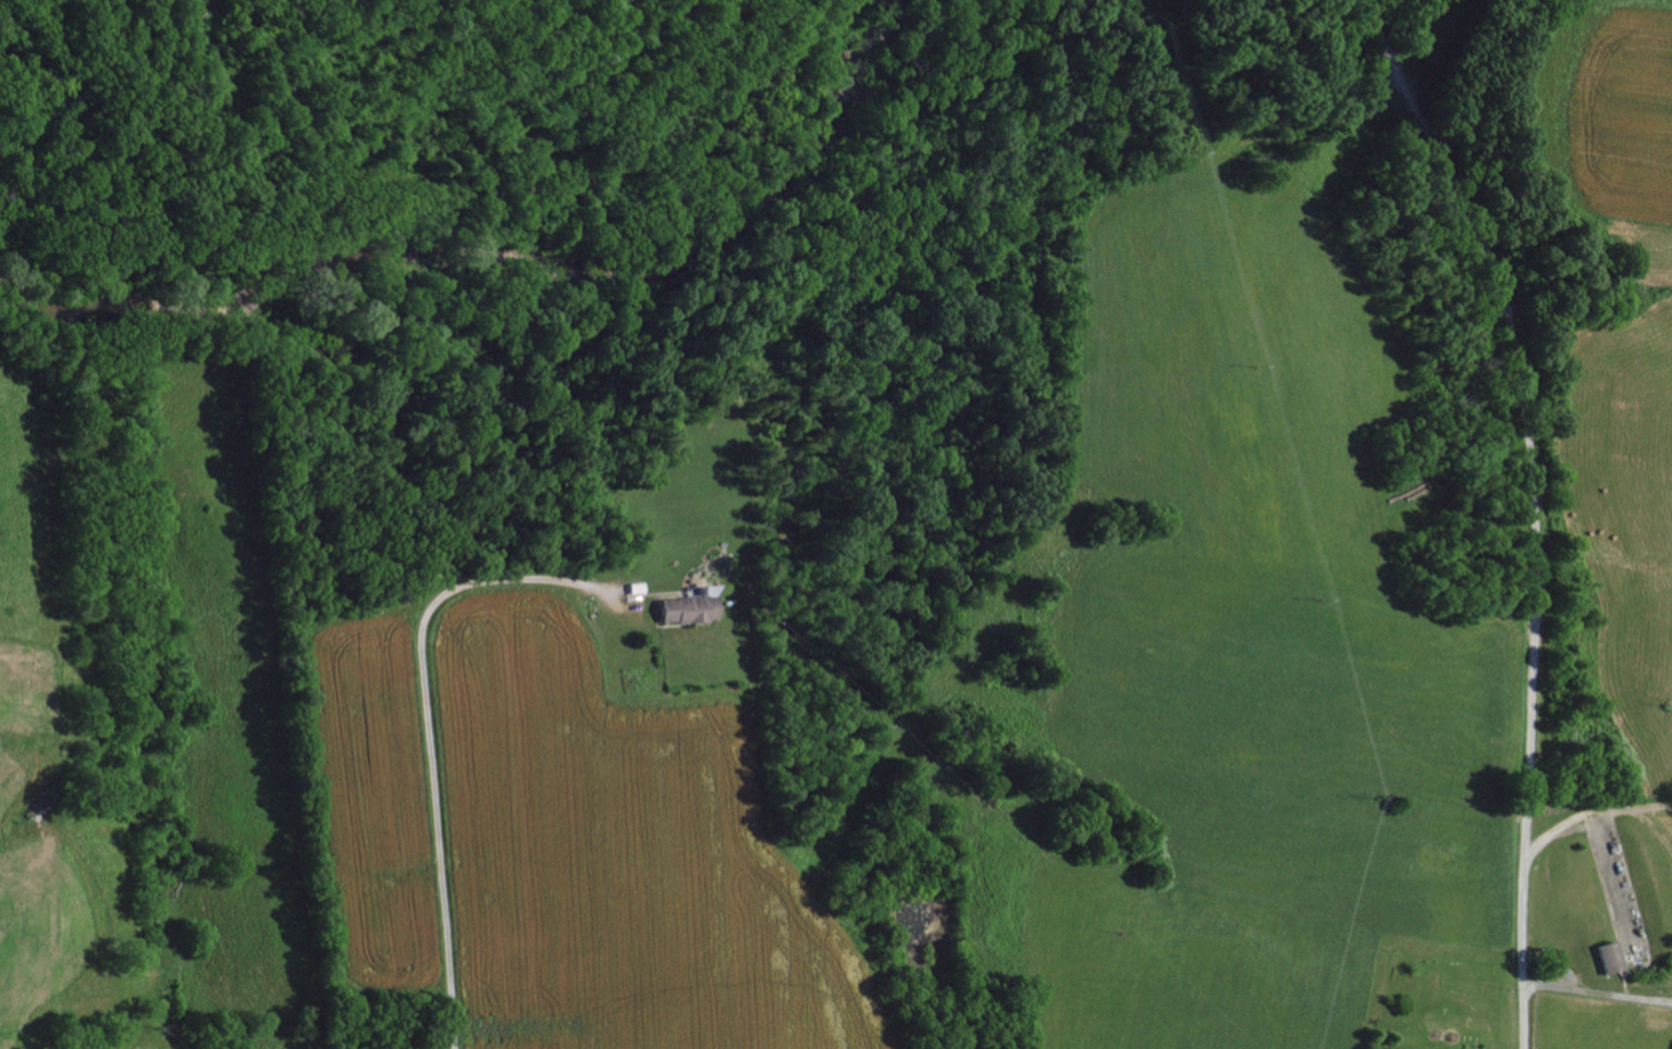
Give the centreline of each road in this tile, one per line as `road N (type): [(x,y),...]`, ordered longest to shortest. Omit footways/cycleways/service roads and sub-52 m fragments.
road 1 (residential): [(1526,1048),(1537,515),(1526,385),(1503,283),(1394,64),(1380,0)]
road 2 (residential): [(1528,809),(1671,808)]

